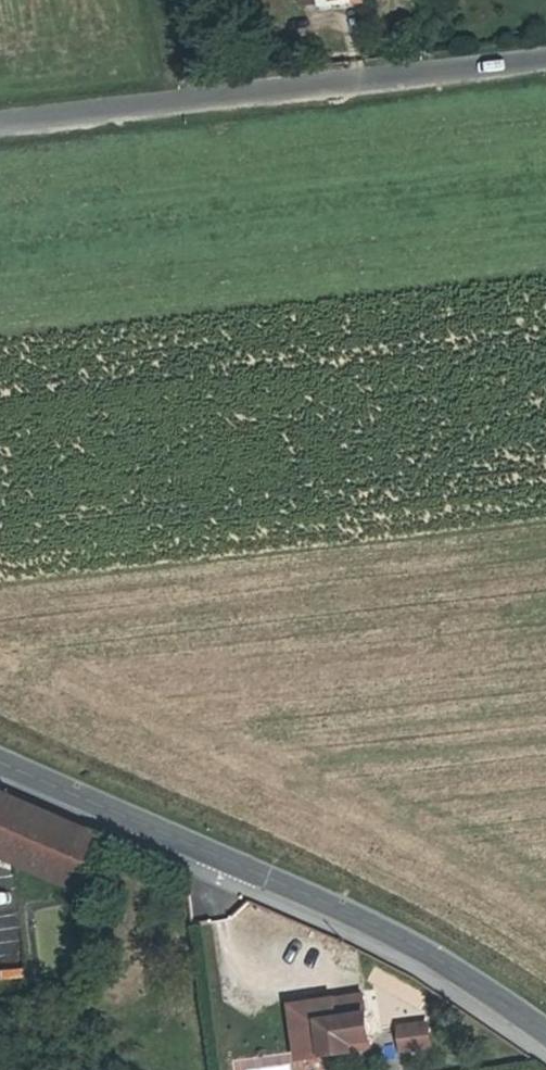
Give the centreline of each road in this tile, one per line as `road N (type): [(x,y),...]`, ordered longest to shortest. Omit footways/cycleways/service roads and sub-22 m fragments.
road 1 (residential): [(0,762),(400,945),(545,1030)]
road 2 (residential): [(0,127),(545,64)]

